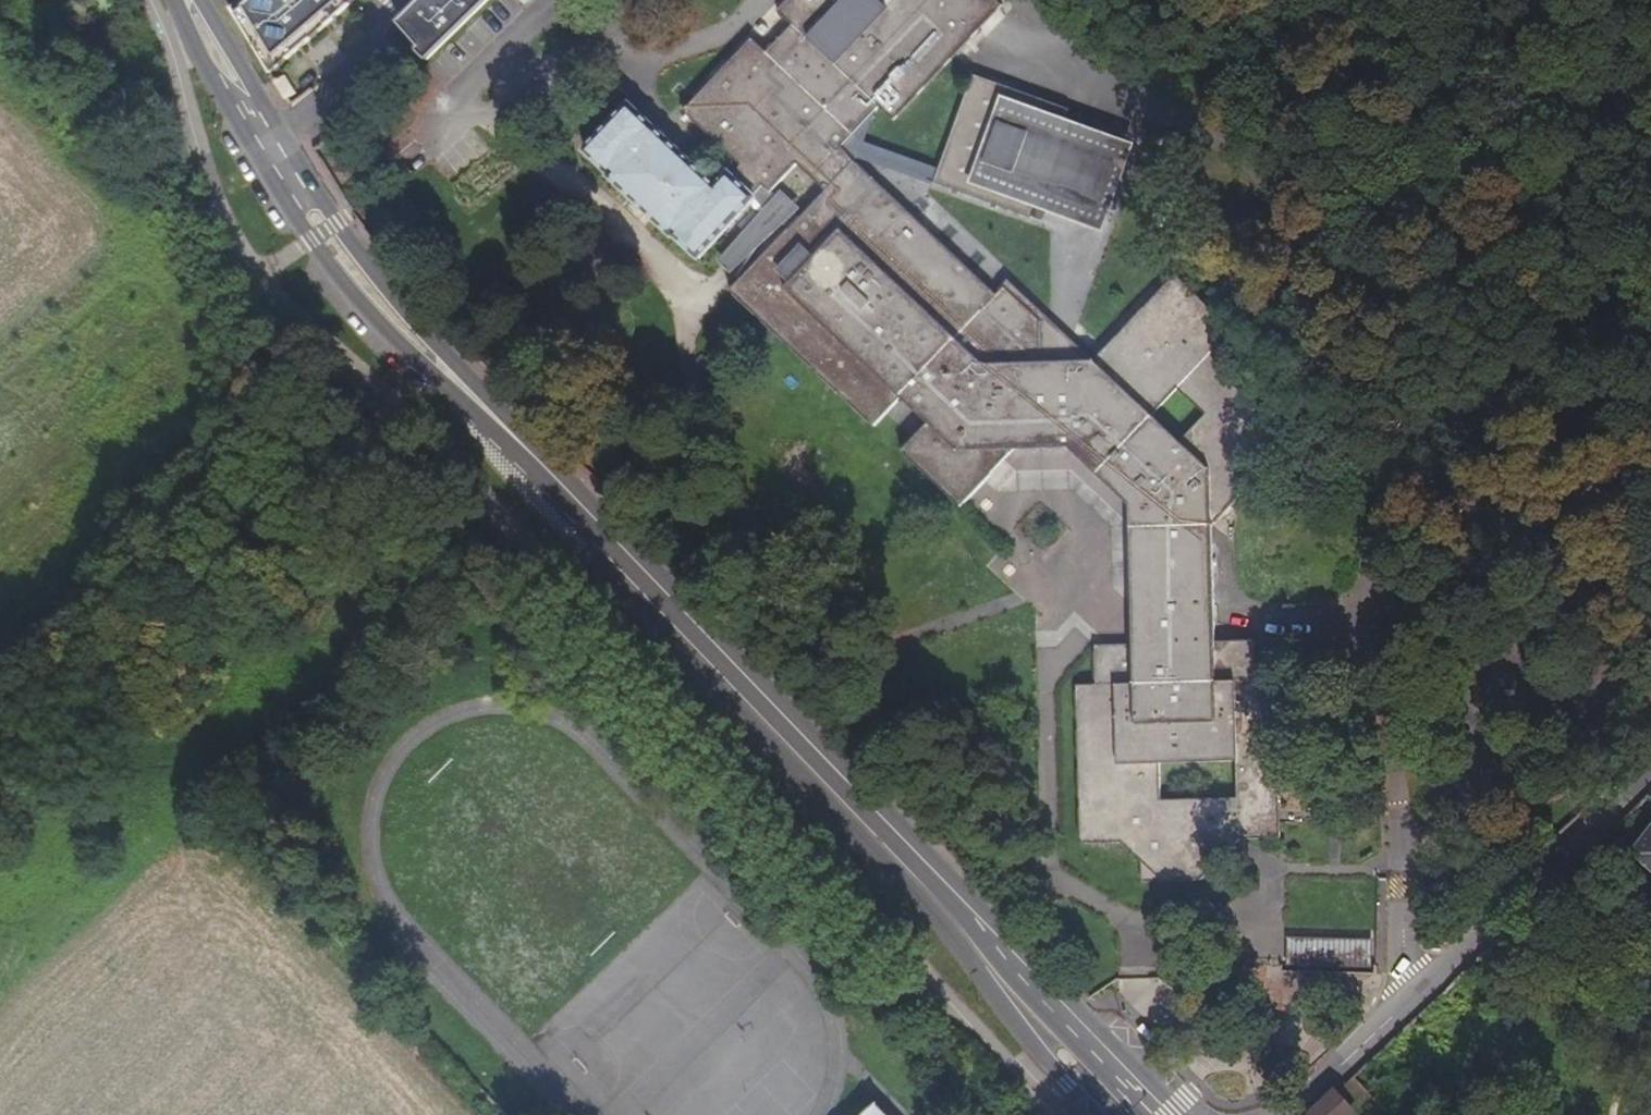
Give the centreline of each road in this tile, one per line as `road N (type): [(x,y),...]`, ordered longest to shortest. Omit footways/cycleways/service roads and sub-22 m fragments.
road 1 (primary): [(1162,1114),(431,353),(327,237),(275,145)]
road 2 (unclassified): [(1291,1114),(1650,780)]
road 3 (residential): [(275,145),(367,63),(383,16),(400,0)]
road 4 (primary): [(275,145),(191,0)]

